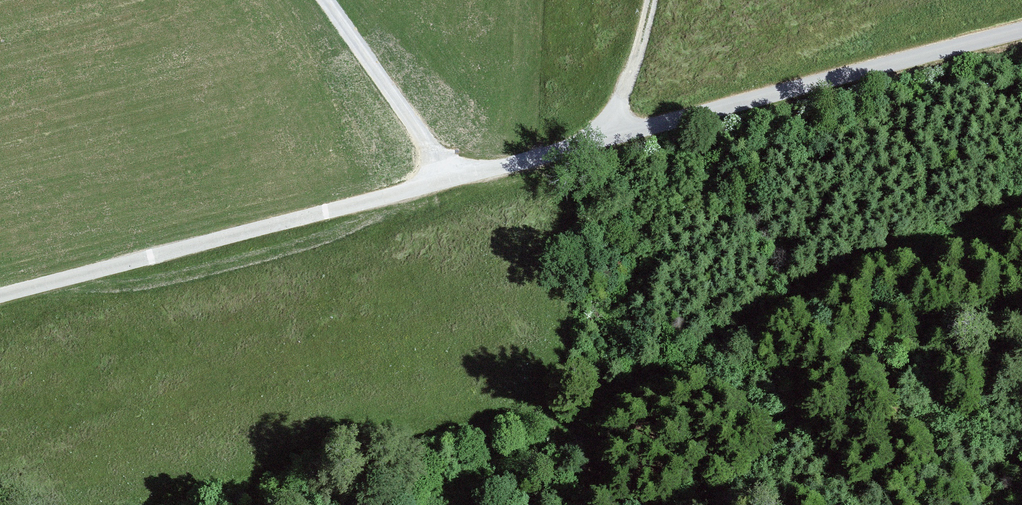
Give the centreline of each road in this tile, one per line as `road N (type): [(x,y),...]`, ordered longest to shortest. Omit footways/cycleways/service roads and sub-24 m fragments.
road 1 (unclassified): [(615,137),(0,295)]
road 2 (unclassified): [(615,137),(1021,34)]
road 3 (track): [(453,179),(331,0)]
road 4 (track): [(651,0),(615,137)]

